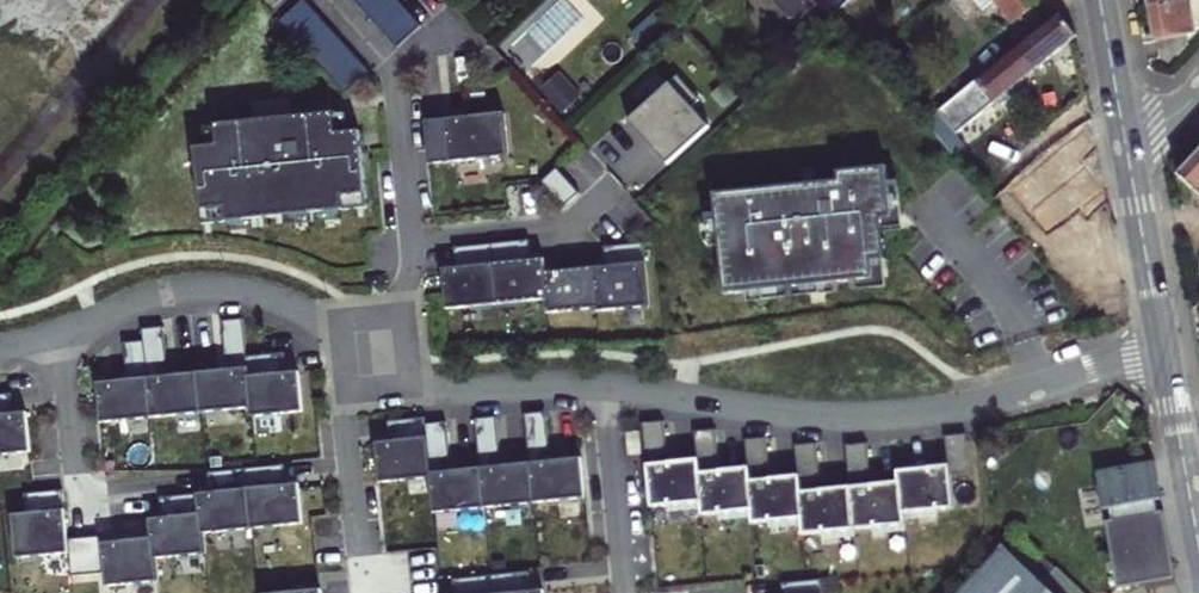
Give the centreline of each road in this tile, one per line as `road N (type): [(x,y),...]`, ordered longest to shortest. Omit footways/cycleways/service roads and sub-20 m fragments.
road 1 (residential): [(1164,355),(984,401),(876,416),(807,416),(605,386)]
road 2 (residential): [(373,361),(402,301),(413,252),(397,75),(422,46),(451,32)]
road 3 (residential): [(373,361),(293,307),(241,290),(157,296),(63,334)]
road 4 (residential): [(605,386),(442,392),(403,381),(373,361)]
road 5 (residential): [(366,582),(348,417),(373,361)]
road 6 (tertiary): [(1164,355),(1125,138)]
road 7 (residential): [(605,386),(624,592)]
road 8 (tertiary): [(1198,547),(1164,355)]
road 9 (residential): [(63,334),(84,514)]
road 10 (tertiary): [(1125,138),(1100,0)]

